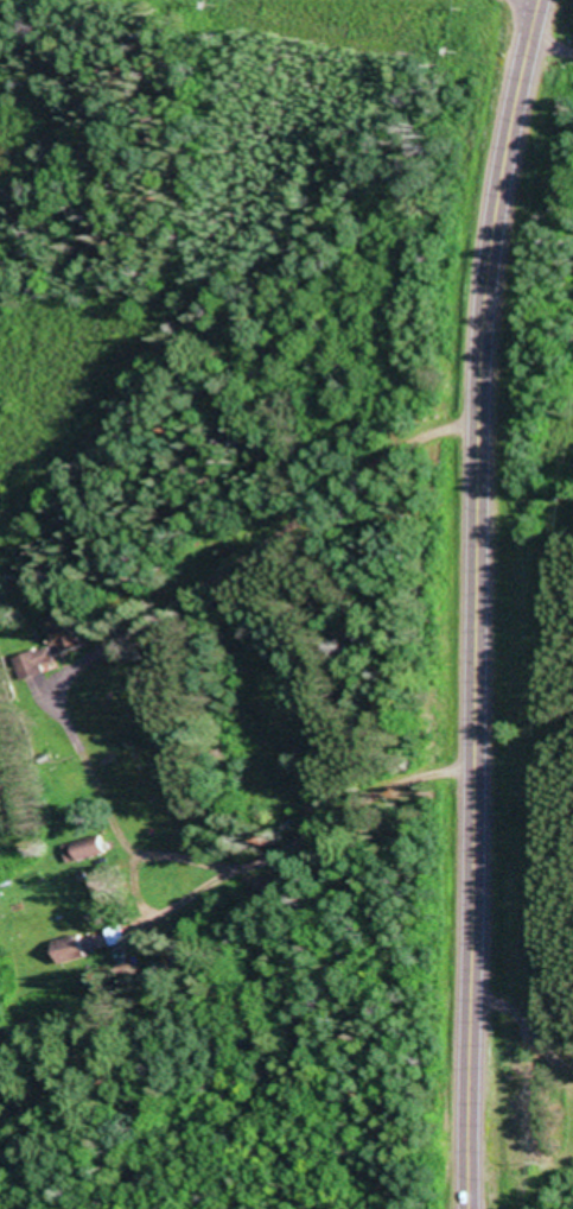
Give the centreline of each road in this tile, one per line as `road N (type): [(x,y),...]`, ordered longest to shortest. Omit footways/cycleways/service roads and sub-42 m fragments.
road 1 (primary): [(467,1208),(473,426),(488,216),(531,0)]
road 2 (residential): [(471,766),(368,810),(224,891),(152,833),(101,723),(115,629),(382,455),(473,426)]

